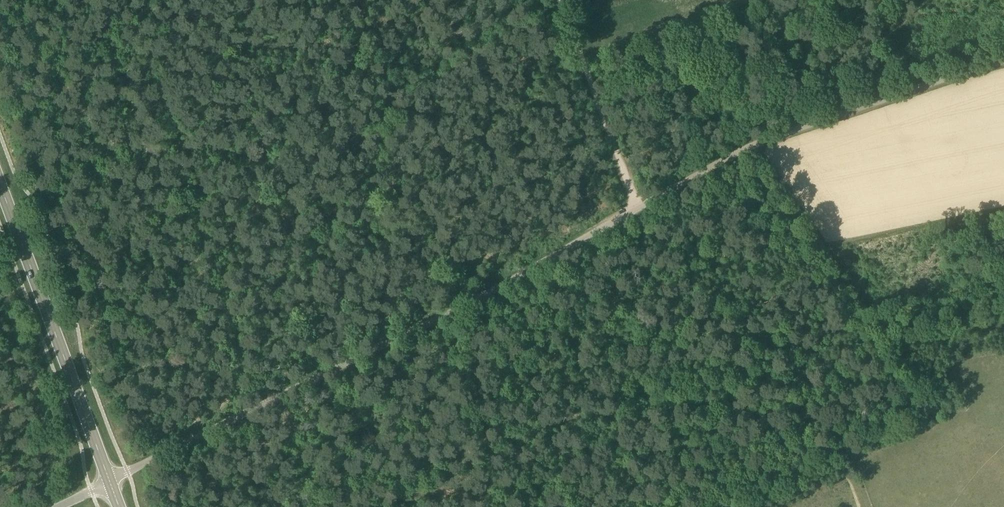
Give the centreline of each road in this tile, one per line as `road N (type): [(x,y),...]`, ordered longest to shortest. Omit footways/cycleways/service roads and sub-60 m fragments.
road 1 (unclassified): [(110,481),(301,392),(753,147),(1003,60)]
road 2 (primary): [(110,481),(0,185)]
road 3 (track): [(552,0),(638,209)]

